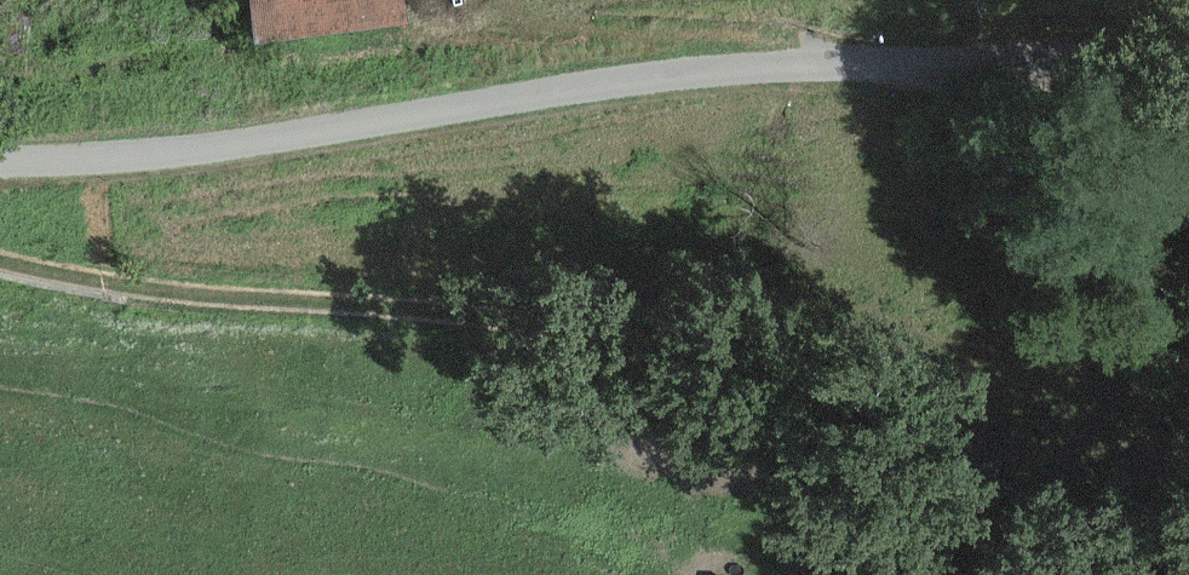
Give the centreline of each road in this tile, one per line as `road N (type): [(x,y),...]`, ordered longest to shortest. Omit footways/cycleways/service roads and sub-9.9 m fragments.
road 1 (unclassified): [(1188,68),(803,77),(0,161)]
road 2 (track): [(0,268),(39,282),(677,343),(913,512),(1045,535),(1104,574)]

